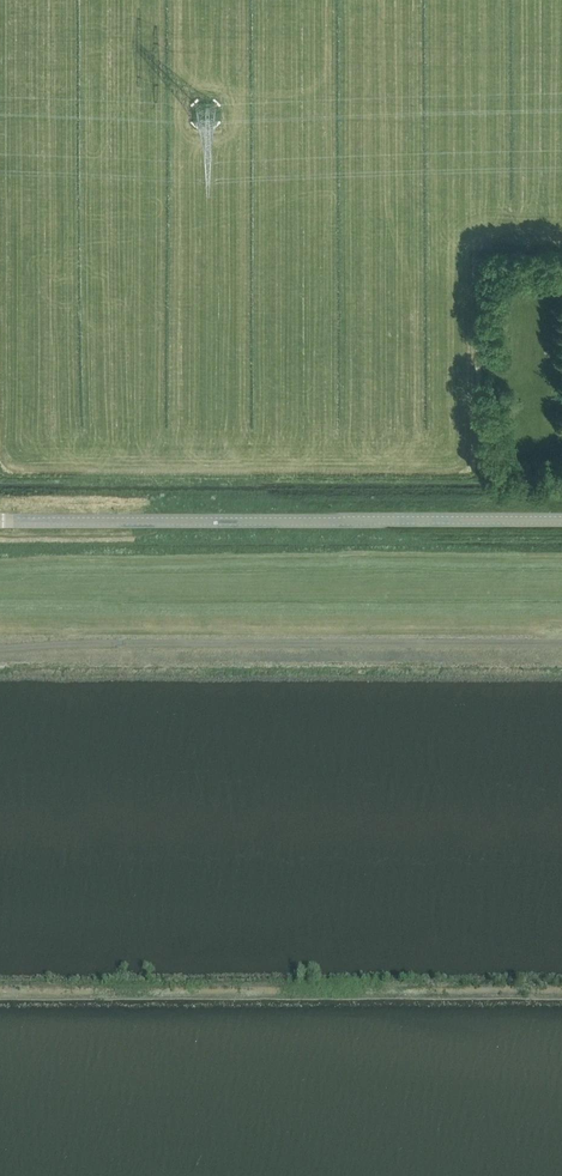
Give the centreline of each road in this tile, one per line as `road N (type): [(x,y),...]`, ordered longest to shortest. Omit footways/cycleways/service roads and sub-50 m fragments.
road 1 (unclassified): [(561,643),(0,648)]
road 2 (unclassified): [(561,521),(0,521)]

